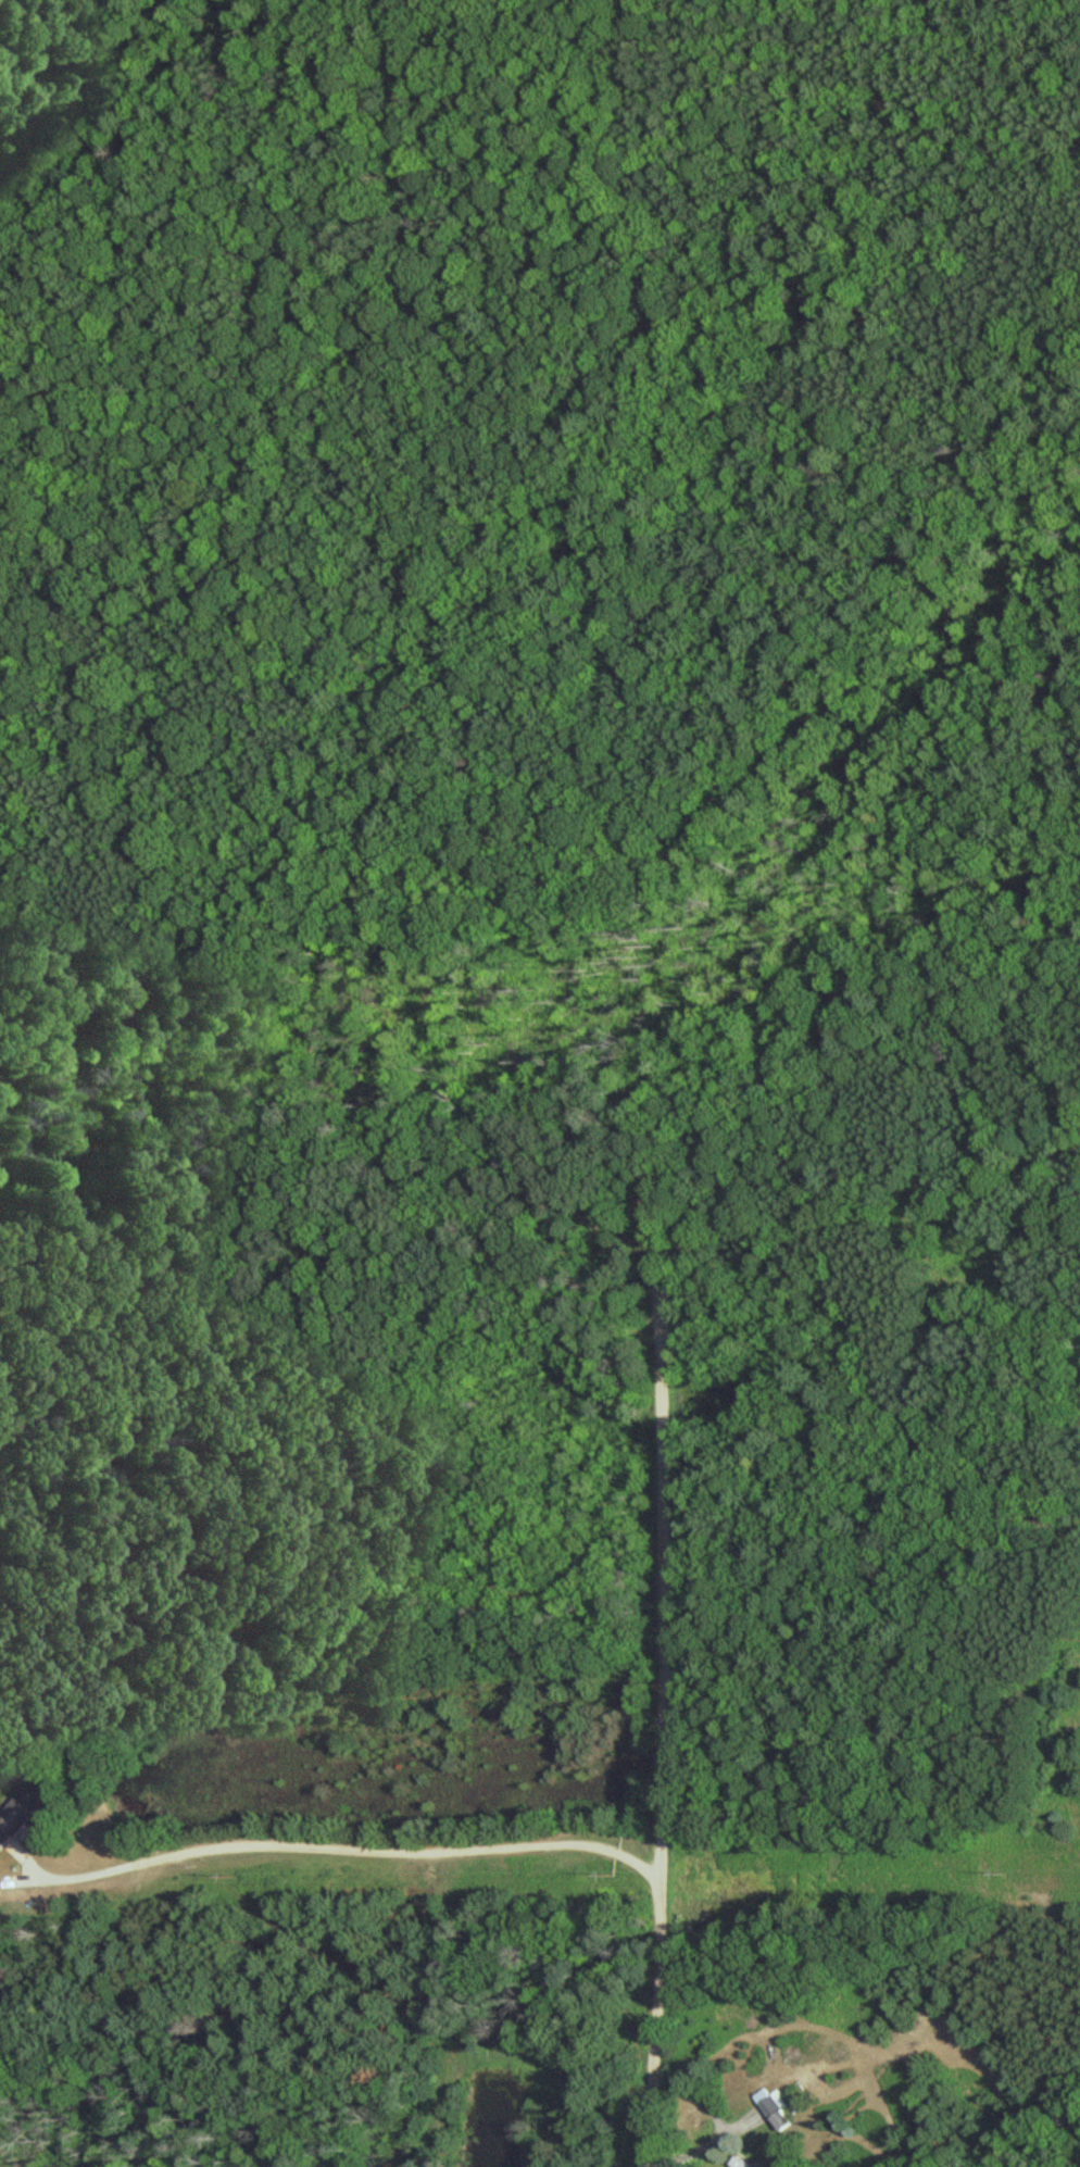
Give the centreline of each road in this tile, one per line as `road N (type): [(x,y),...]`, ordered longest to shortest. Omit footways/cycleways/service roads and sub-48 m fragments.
road 1 (residential): [(663,1250),(656,2166)]

